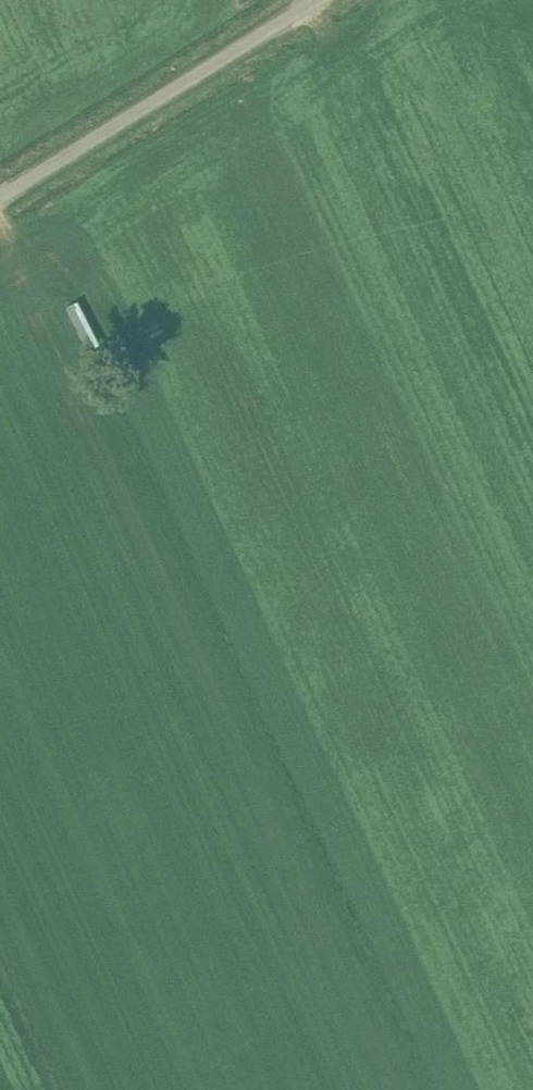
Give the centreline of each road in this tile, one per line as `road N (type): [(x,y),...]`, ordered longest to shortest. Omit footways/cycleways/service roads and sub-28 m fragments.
road 1 (unclassified): [(0,196),(316,0)]

